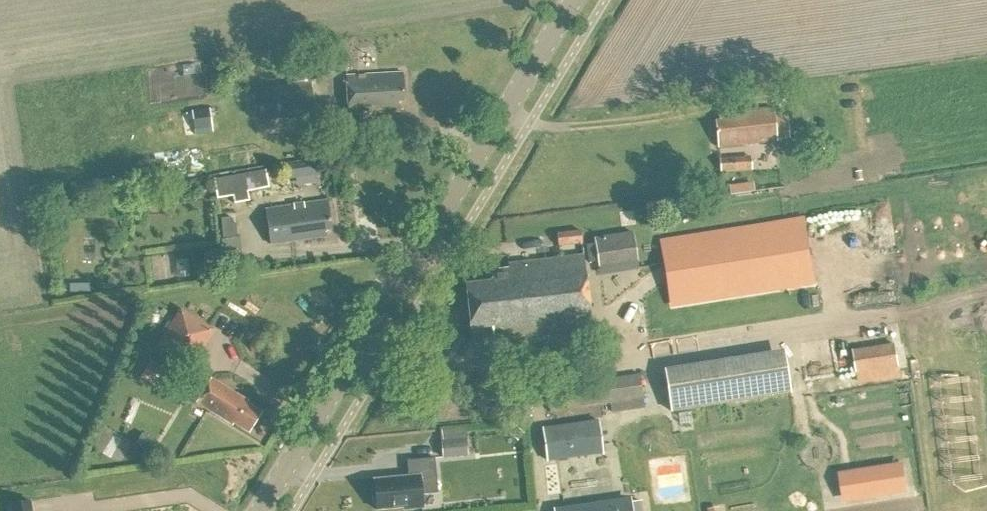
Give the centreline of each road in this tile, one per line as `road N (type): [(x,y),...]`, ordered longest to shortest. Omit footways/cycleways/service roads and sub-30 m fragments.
road 1 (secondary): [(263,510),(574,0)]

